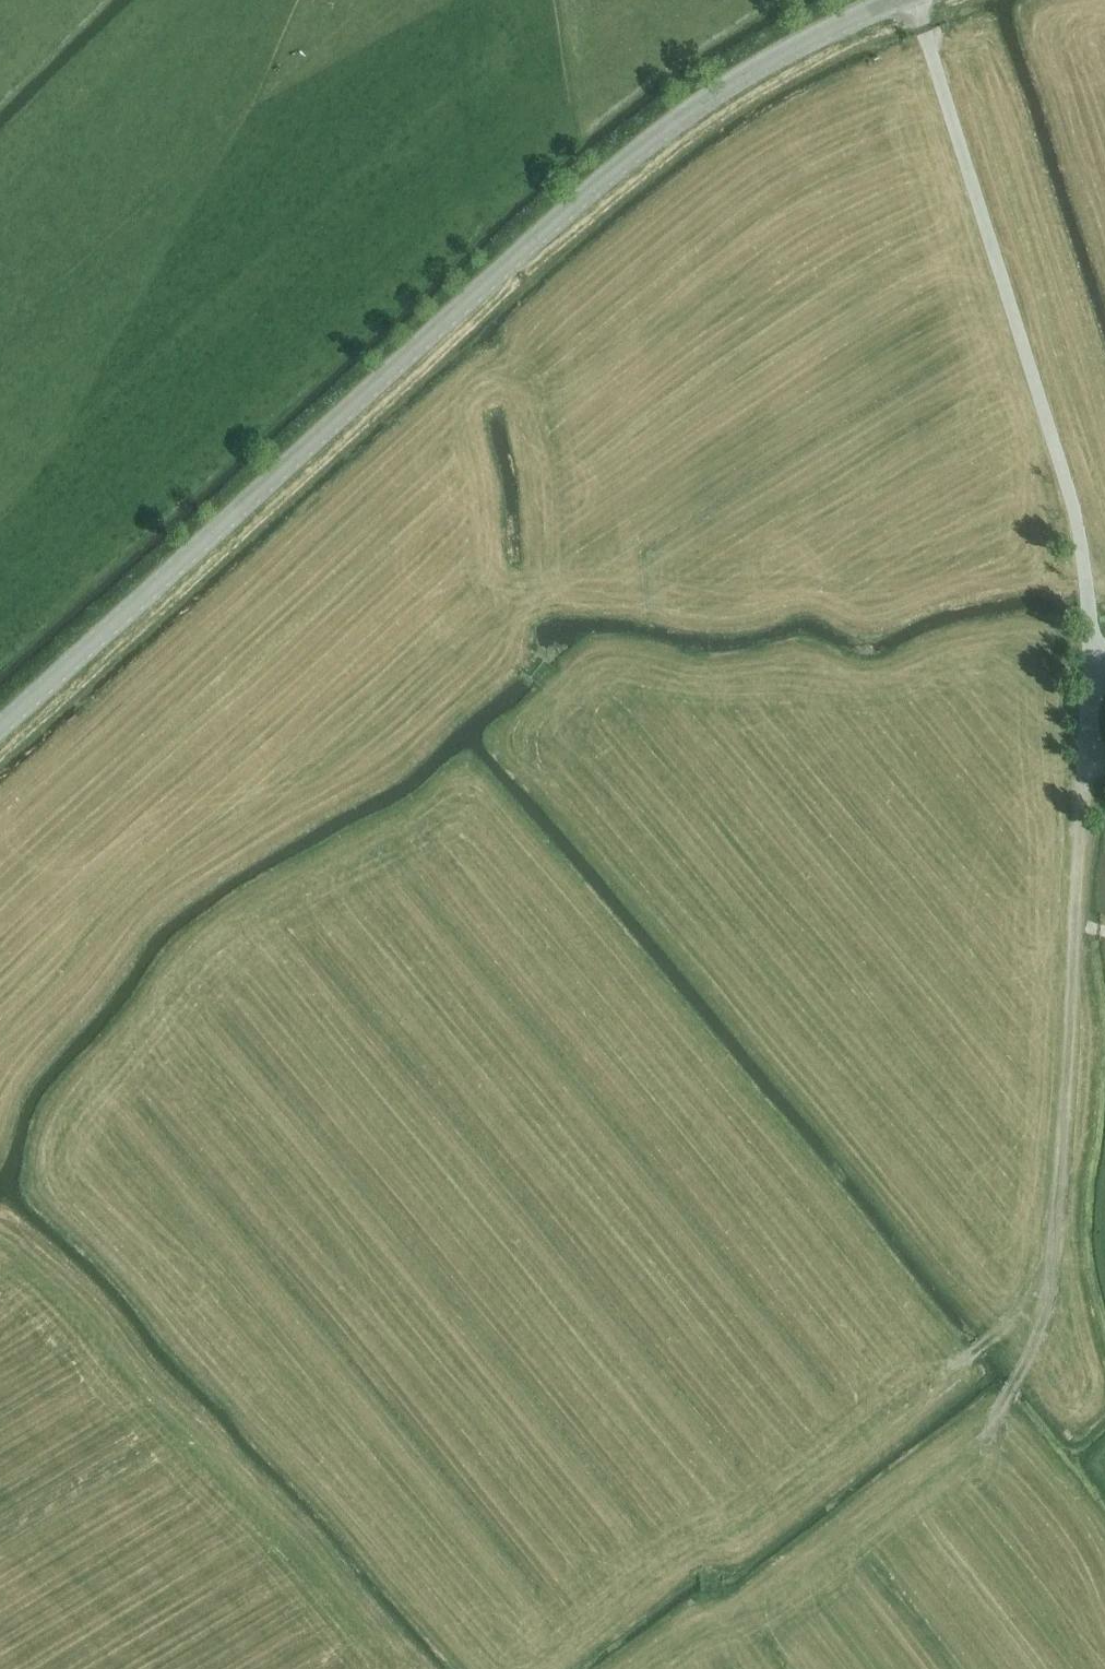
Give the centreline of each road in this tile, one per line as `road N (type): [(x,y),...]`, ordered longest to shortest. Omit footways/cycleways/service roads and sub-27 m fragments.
road 1 (tertiary): [(0,726),(639,148),(720,92),(898,0)]
road 2 (track): [(987,1432),(1041,1334),(1056,1271),(1074,925),(1104,931)]
road 3 (track): [(1074,925),(1088,757)]

